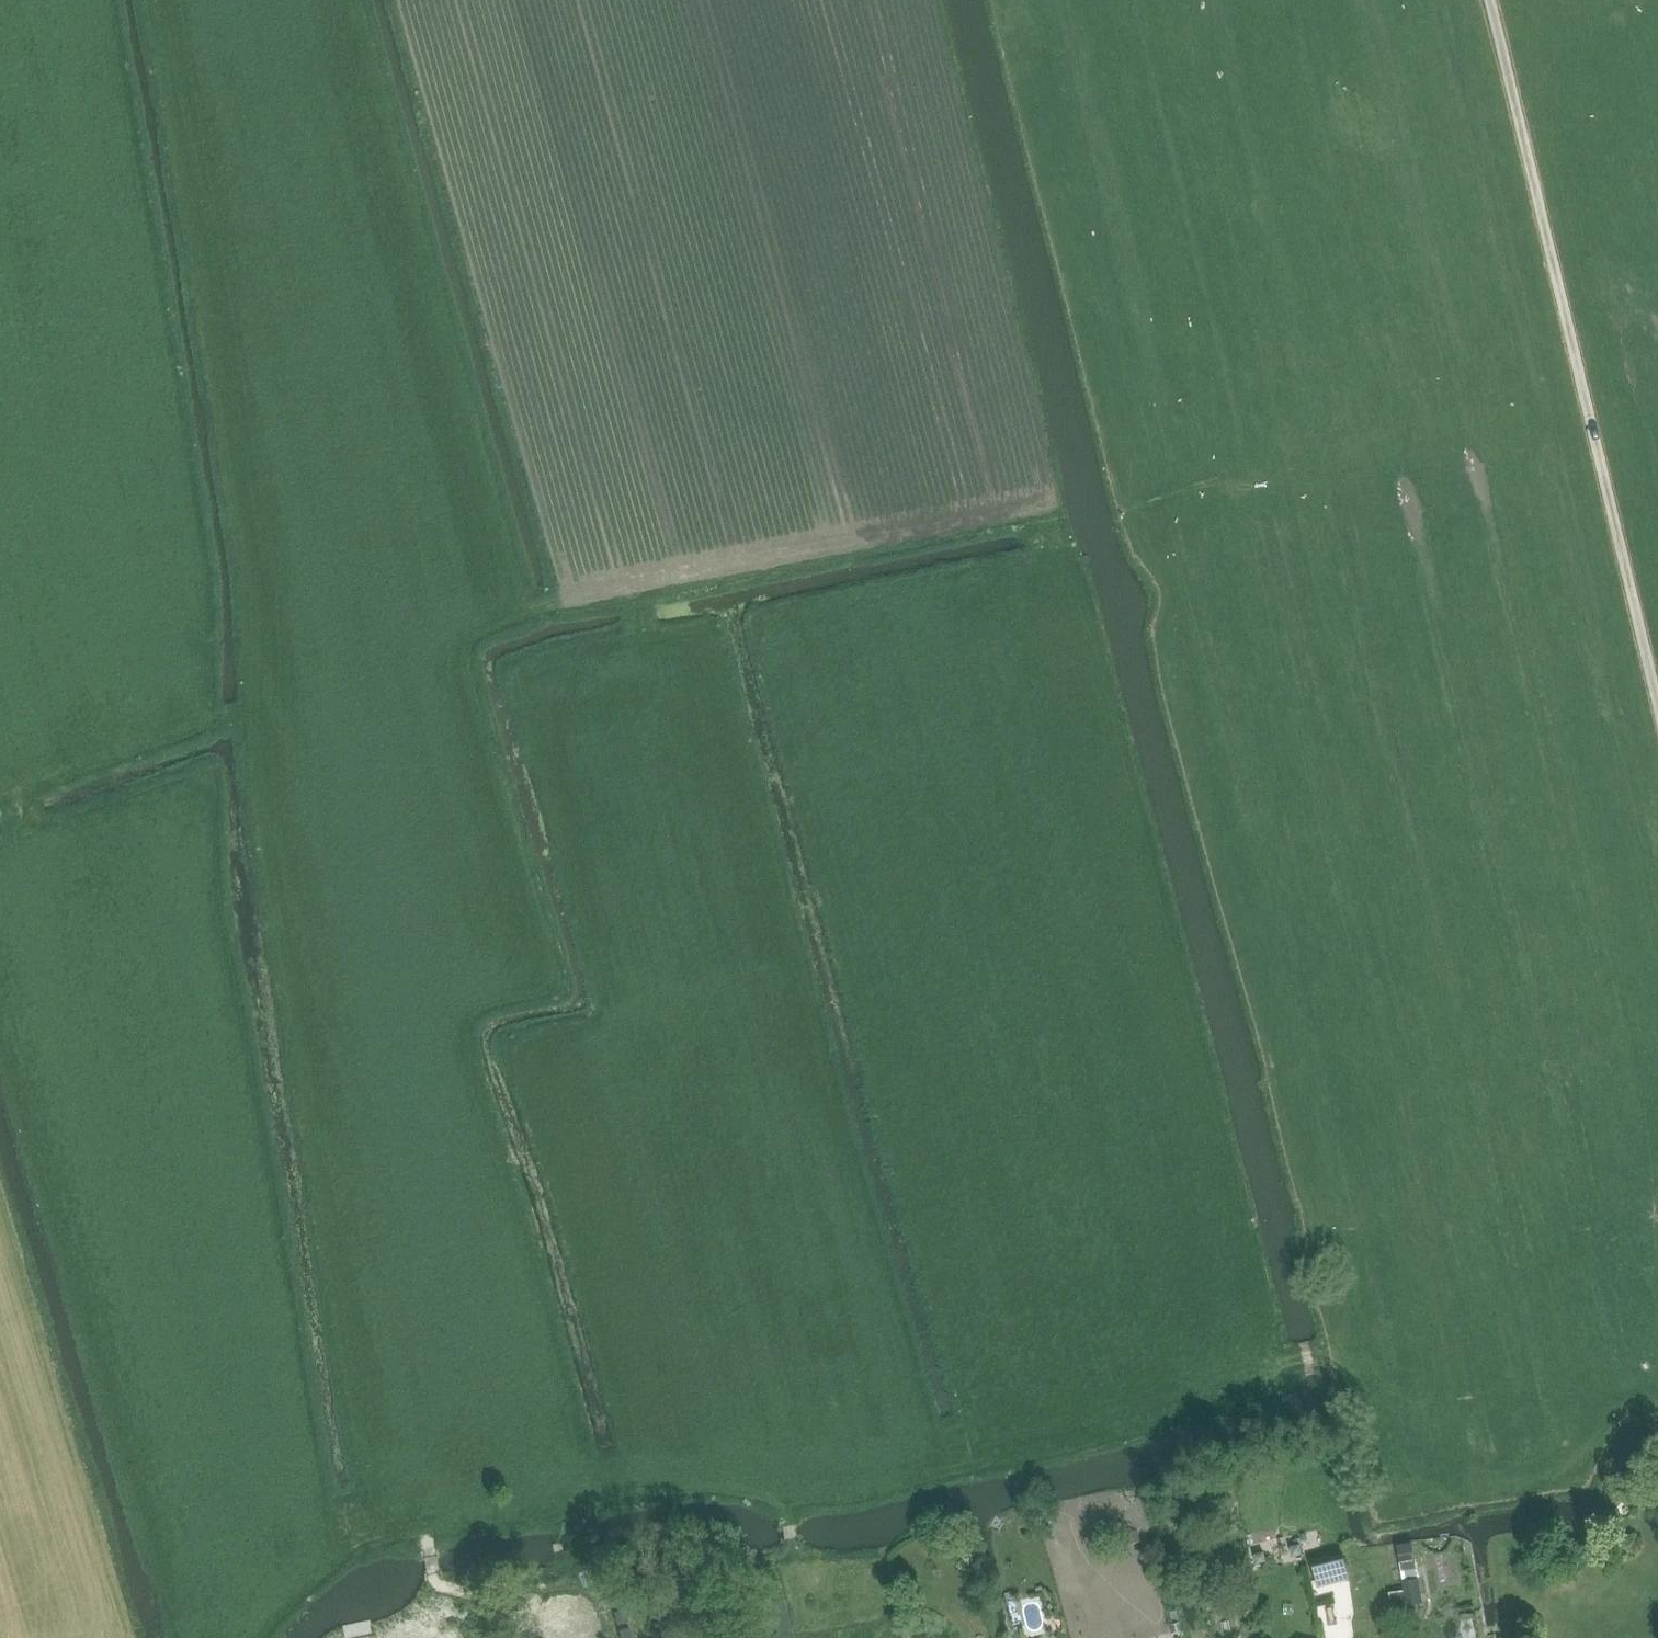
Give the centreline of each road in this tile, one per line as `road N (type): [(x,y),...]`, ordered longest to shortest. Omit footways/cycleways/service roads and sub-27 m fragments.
road 1 (track): [(521,1637),(502,1606),(438,1581),(424,1535)]

